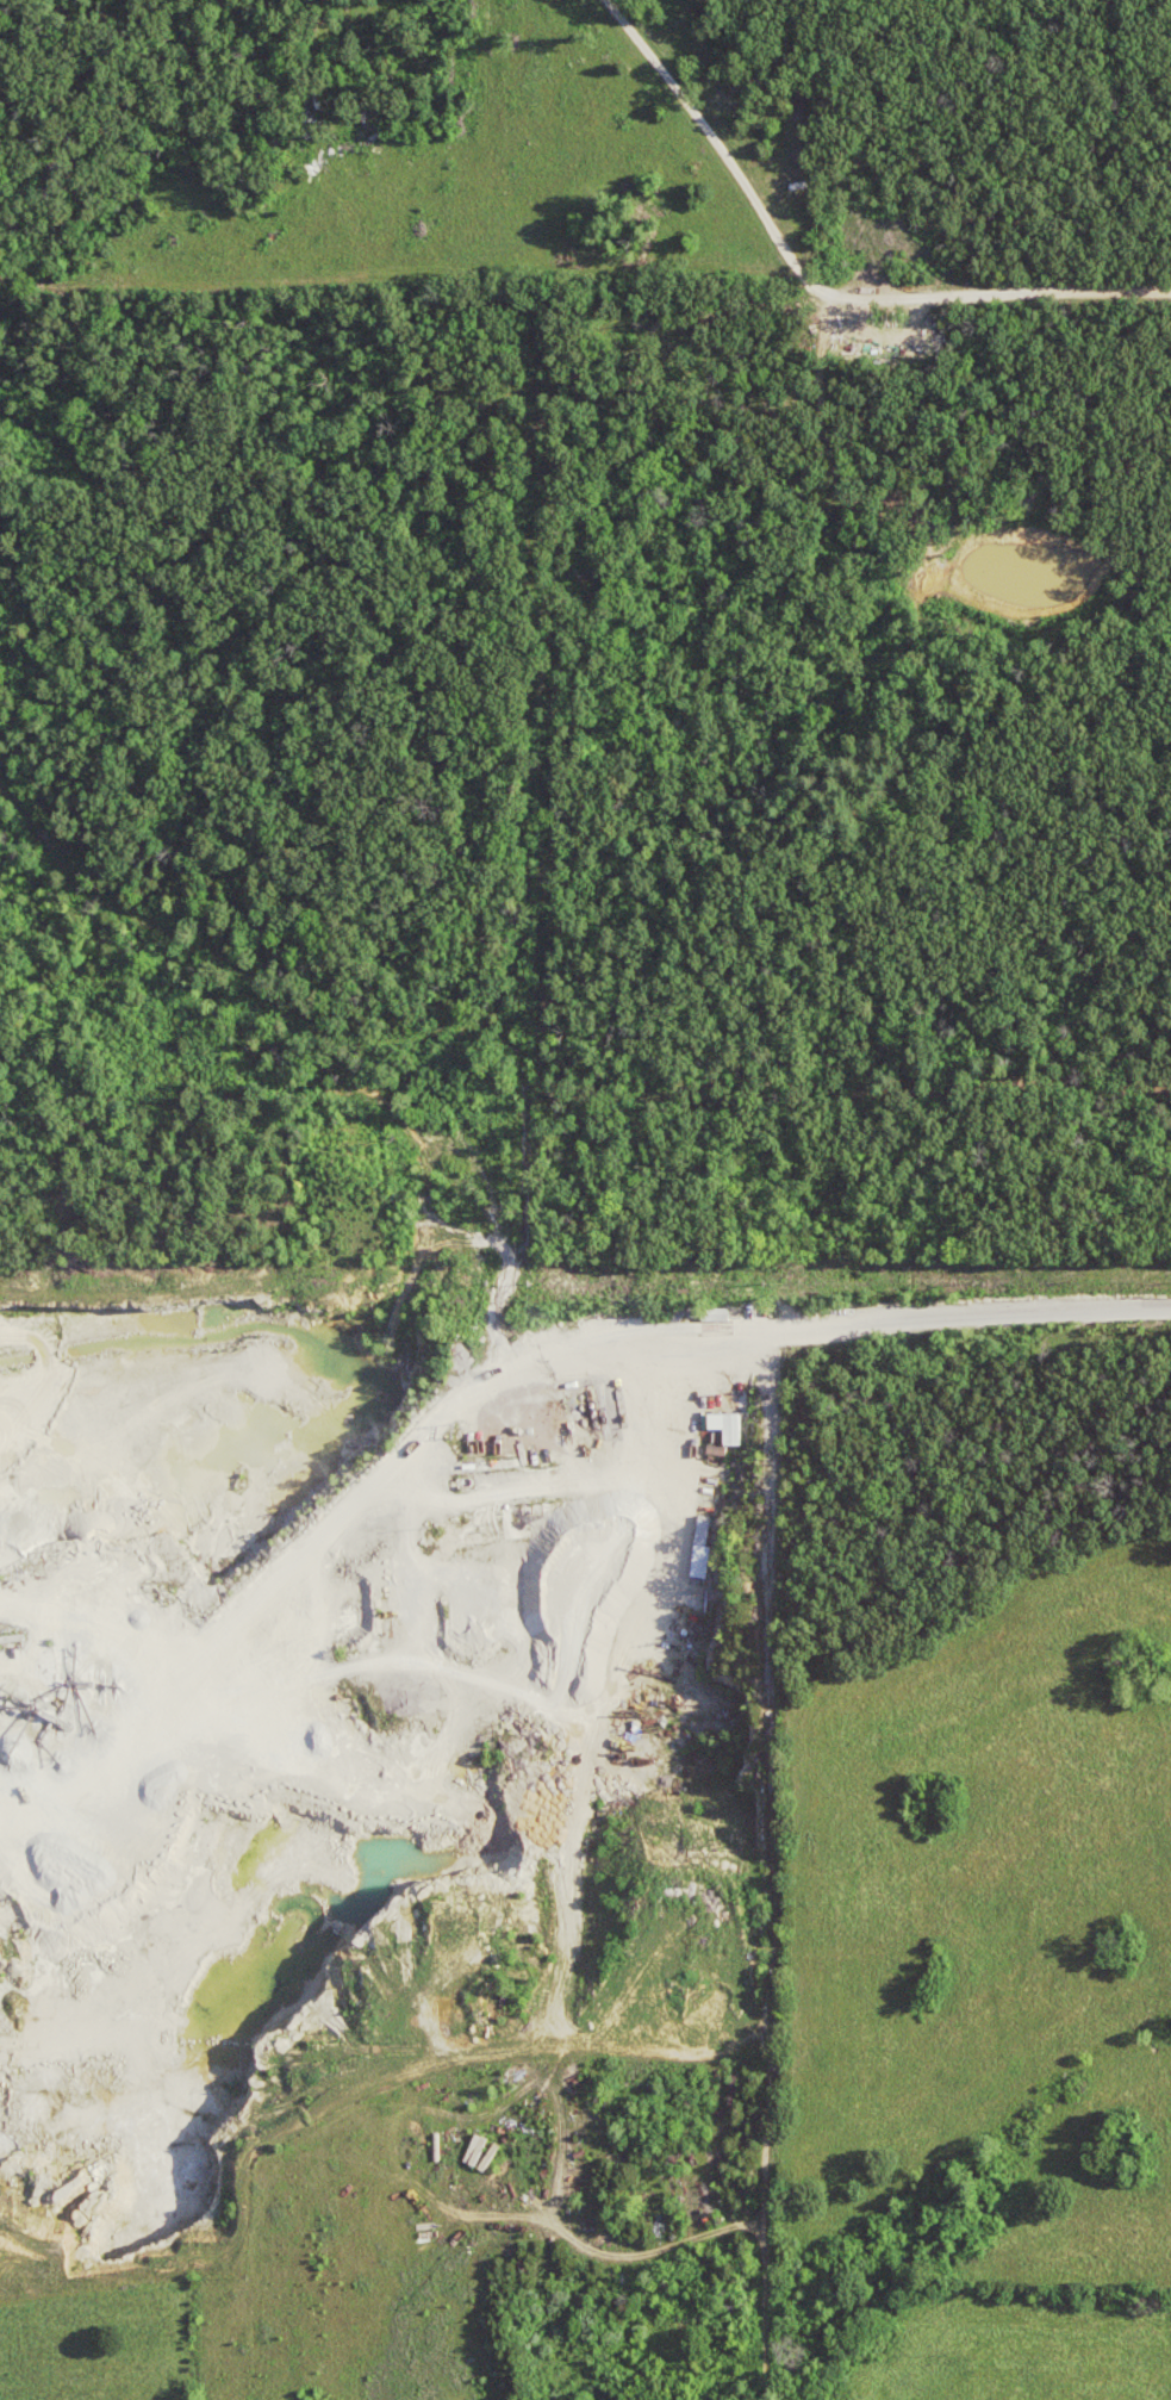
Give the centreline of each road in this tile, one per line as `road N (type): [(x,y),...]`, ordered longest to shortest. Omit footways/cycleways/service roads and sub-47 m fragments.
road 1 (residential): [(765,2399),(779,1329)]
road 2 (residential): [(1170,290),(836,294),(811,286),(722,149),(604,0)]
road 3 (residential): [(779,1329),(592,1353),(444,1411),(351,1493),(204,1664)]
road 4 (residential): [(779,1329),(1170,1312)]

